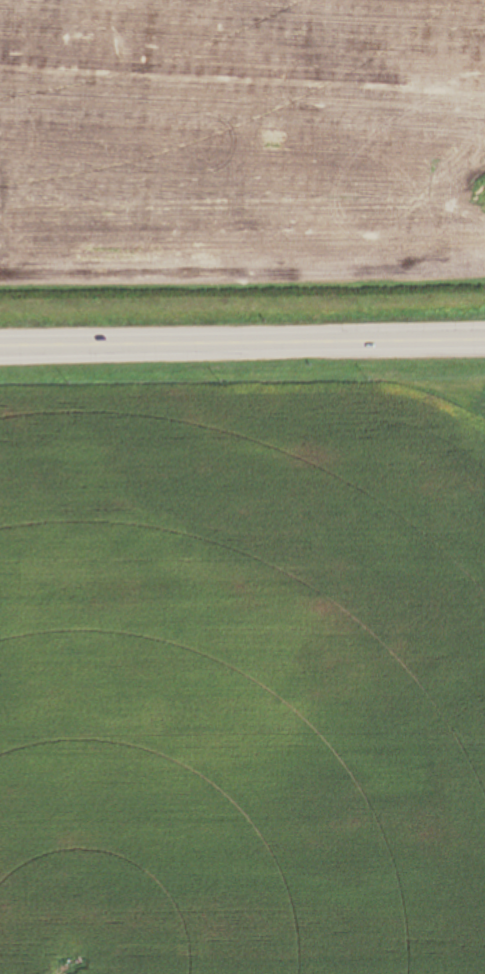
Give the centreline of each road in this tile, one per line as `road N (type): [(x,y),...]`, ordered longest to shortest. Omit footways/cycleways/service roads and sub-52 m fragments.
road 1 (primary): [(484,339),(0,345)]

